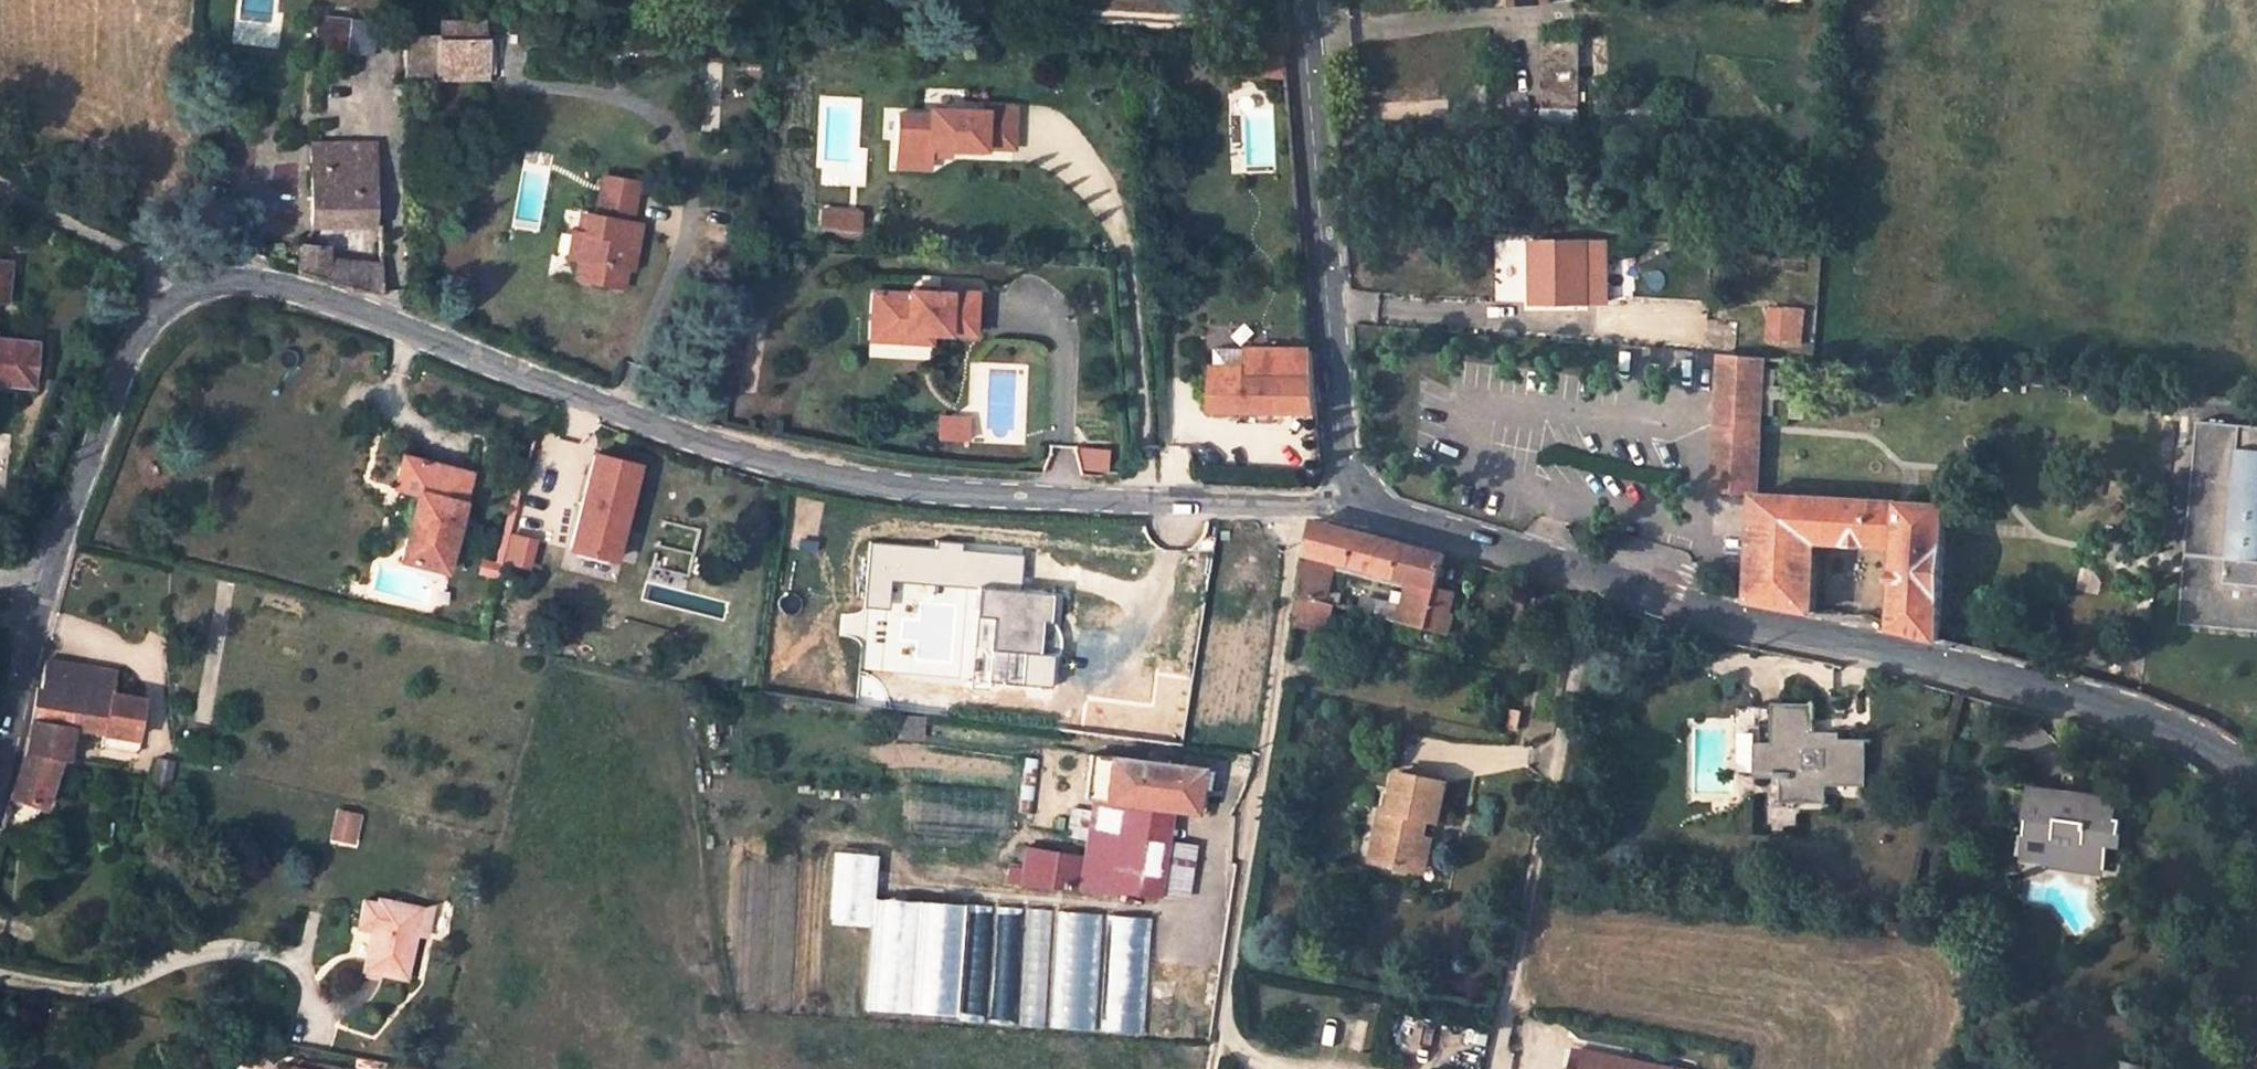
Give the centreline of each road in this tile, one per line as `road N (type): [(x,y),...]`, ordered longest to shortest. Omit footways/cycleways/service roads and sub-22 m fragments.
road 1 (tertiary): [(1357,505),(965,498),(792,472),(285,293),(214,288),(166,310)]
road 2 (tertiary): [(1357,505),(1698,611),(2071,695),(2202,740),(2256,775)]
road 3 (tertiary): [(1305,0),(1342,455),(1357,505)]
road 4 (tertiary): [(166,310),(126,361),(51,582),(0,778)]
road 5 (unclassified): [(0,170),(147,262),(166,310)]

